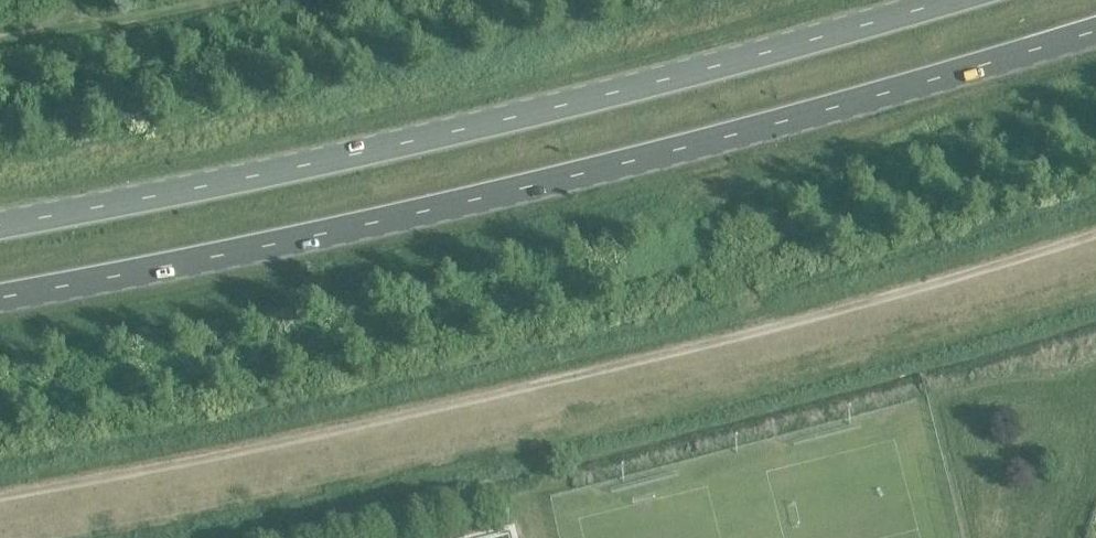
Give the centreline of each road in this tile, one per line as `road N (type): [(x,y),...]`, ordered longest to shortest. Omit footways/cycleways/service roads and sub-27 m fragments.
road 1 (trunk): [(0,295),(257,247),(601,167),(1095,28)]
road 2 (trunk): [(939,0),(539,108),(0,223)]

